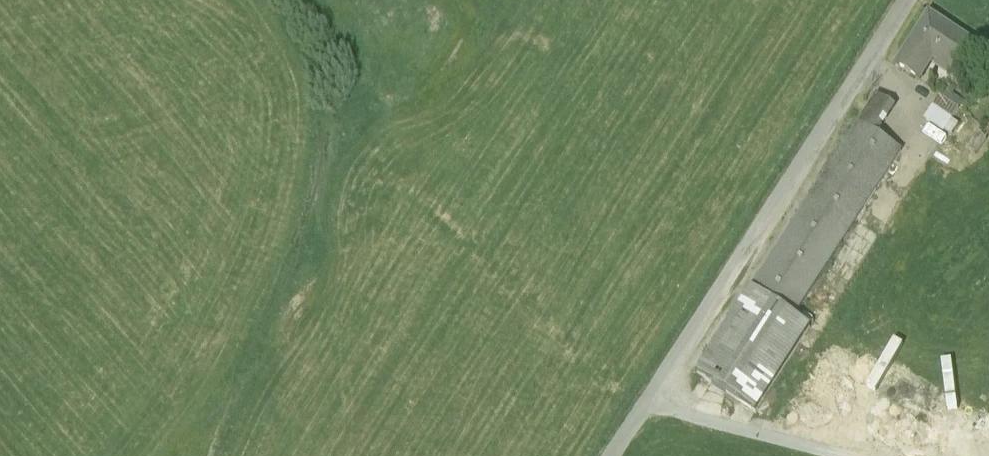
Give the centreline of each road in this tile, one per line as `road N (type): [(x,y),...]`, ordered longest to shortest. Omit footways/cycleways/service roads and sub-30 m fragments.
road 1 (track): [(646,403),(855,455)]

